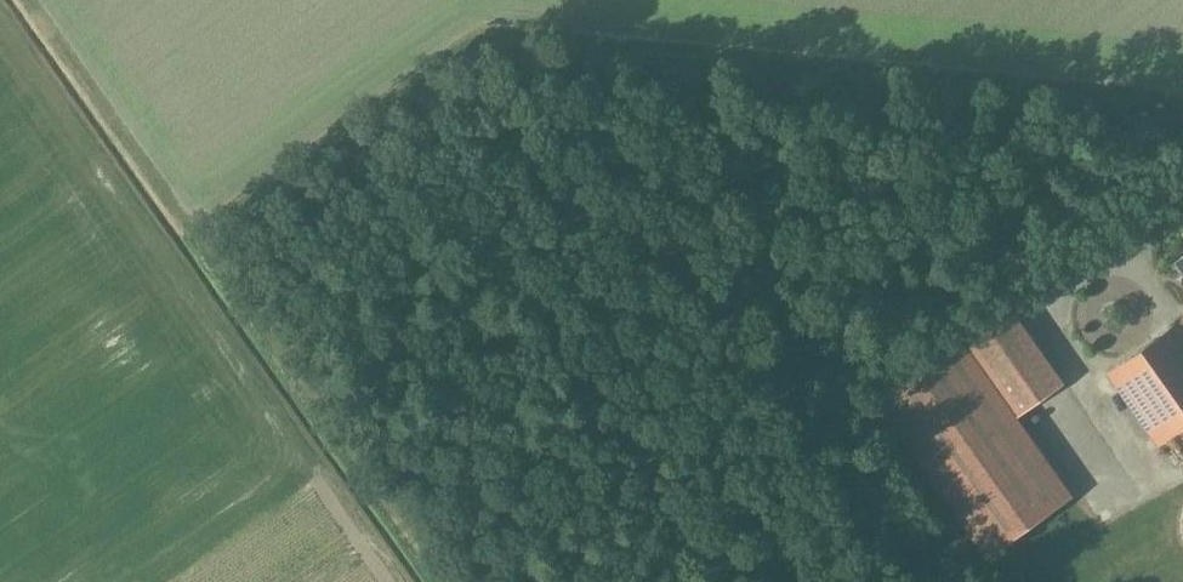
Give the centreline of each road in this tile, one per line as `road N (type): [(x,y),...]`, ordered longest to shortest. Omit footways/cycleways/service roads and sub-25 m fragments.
road 1 (track): [(730,581),(512,258),(479,278),(398,304),(313,401)]
road 2 (track): [(441,581),(192,232)]

